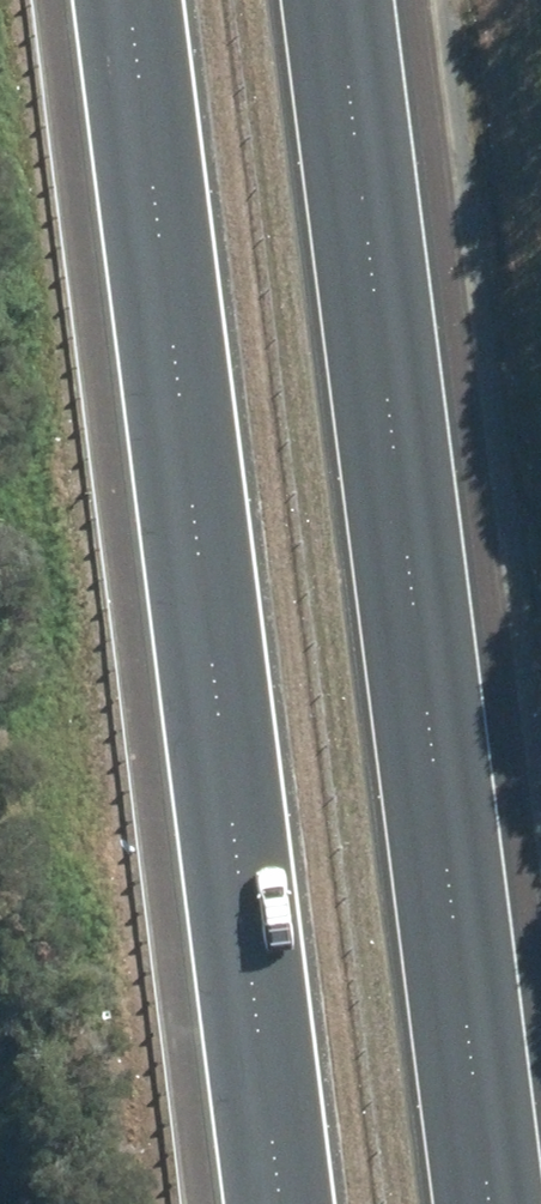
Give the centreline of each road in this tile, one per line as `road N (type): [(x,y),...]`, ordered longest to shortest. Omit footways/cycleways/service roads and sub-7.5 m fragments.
road 1 (motorway): [(339,0),(491,1203)]
road 2 (motorway): [(282,1203),(131,0)]

